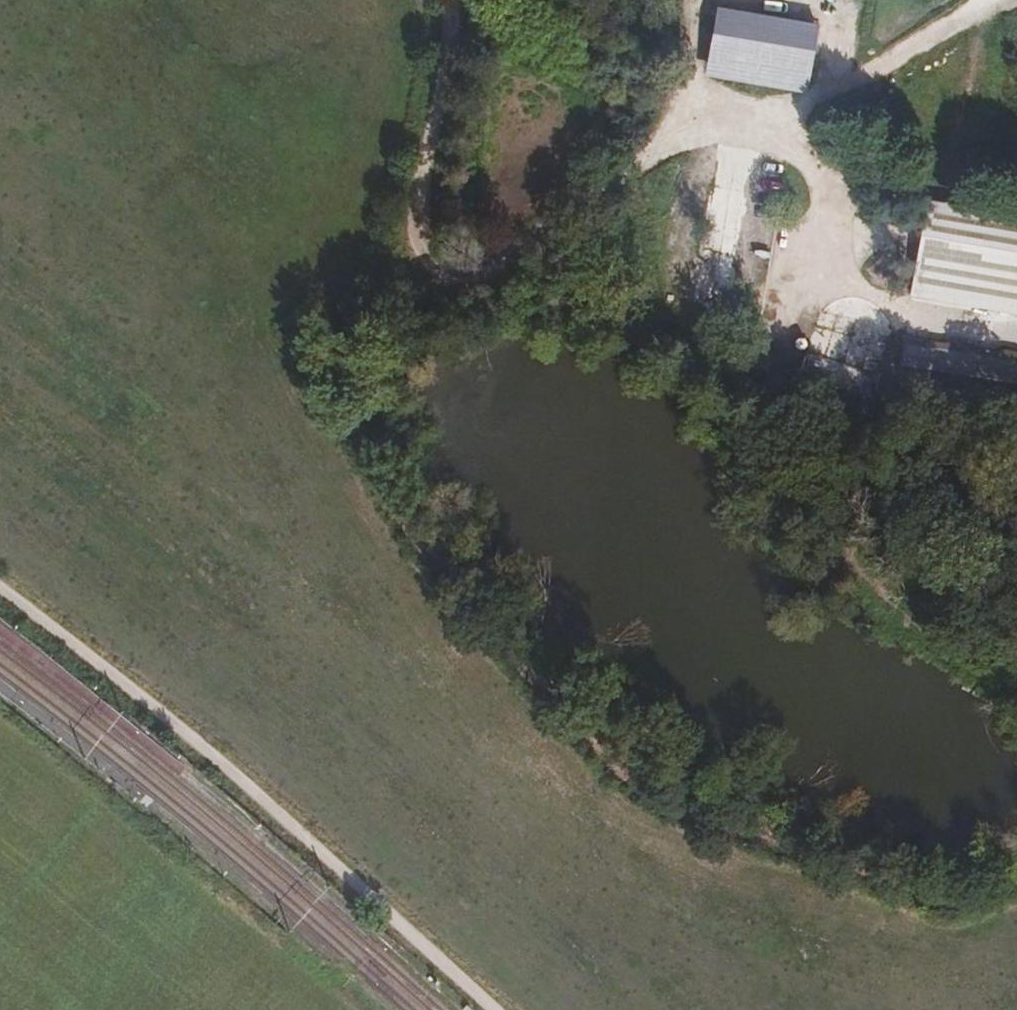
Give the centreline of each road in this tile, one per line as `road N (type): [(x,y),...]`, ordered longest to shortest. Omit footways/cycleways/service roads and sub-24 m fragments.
road 1 (track): [(449,0),(430,120),(406,203),(410,228),(441,281),(730,116),(795,104),(958,24),(976,0)]
road 2 (track): [(502,1009),(141,695),(0,585)]

